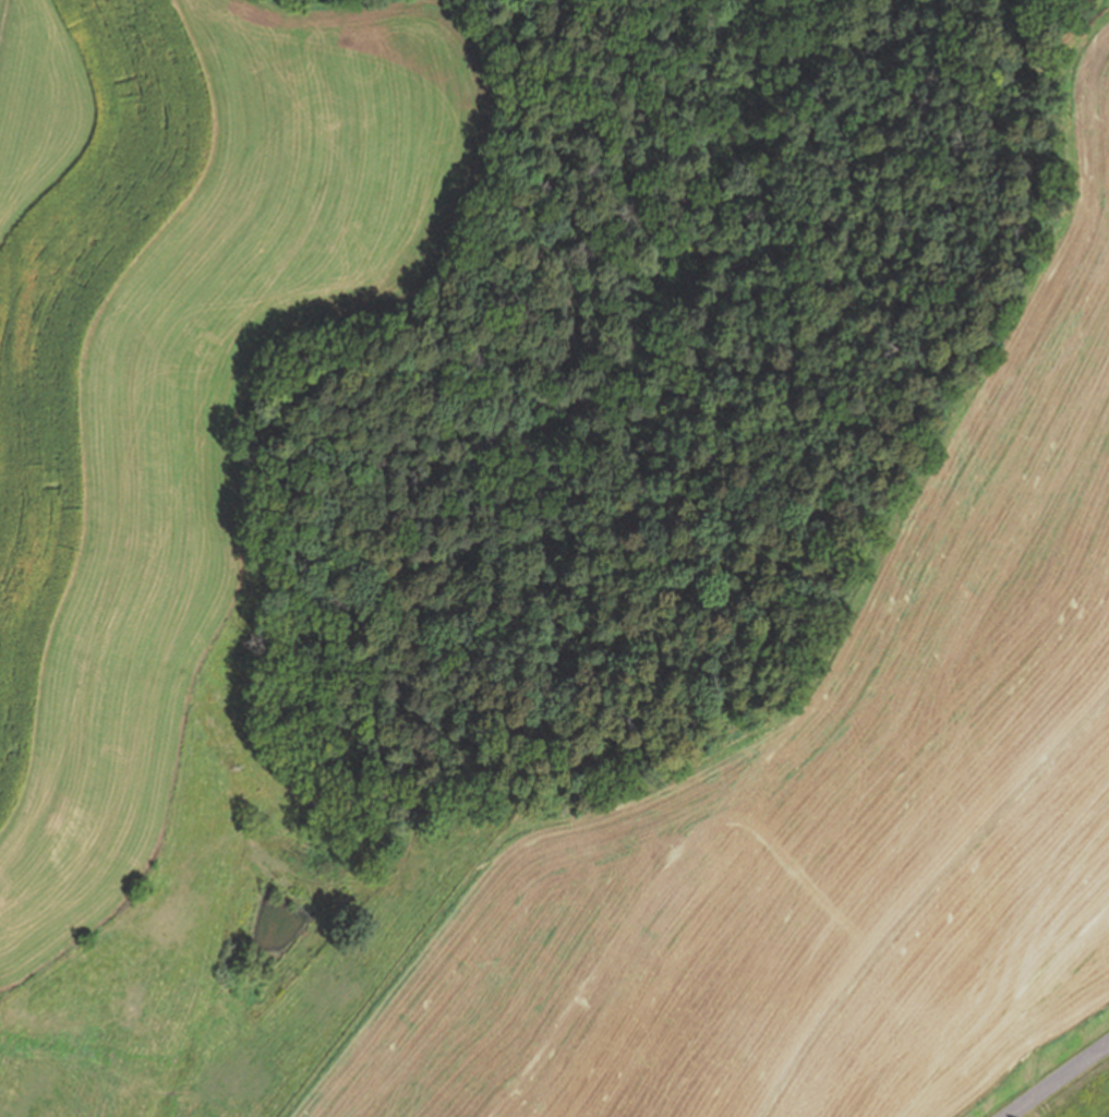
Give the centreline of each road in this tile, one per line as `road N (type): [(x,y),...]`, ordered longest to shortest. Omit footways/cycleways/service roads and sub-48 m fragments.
road 1 (residential): [(1010,1116),(1108,1045)]

